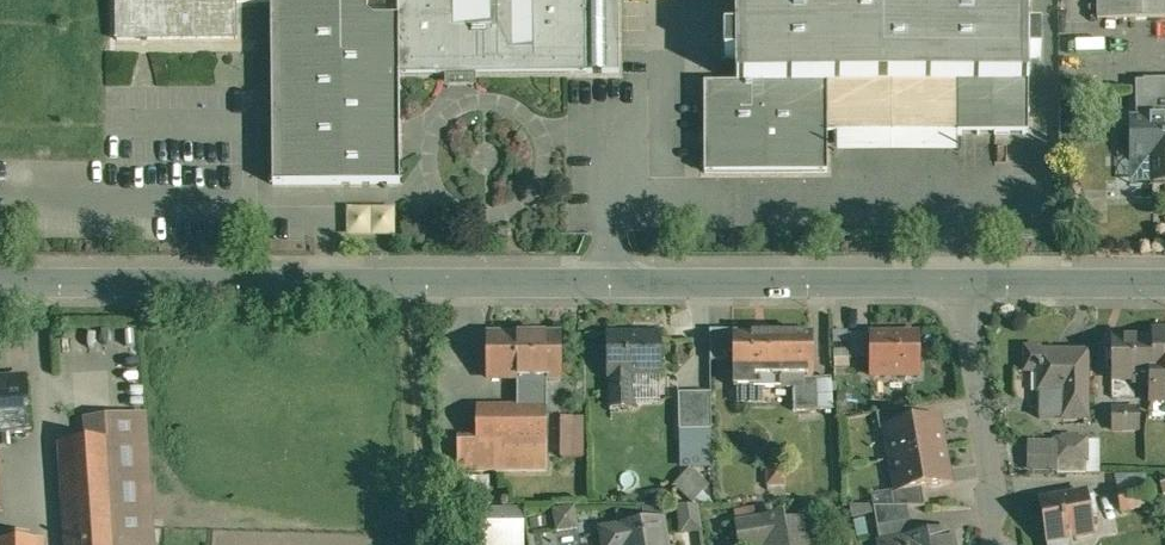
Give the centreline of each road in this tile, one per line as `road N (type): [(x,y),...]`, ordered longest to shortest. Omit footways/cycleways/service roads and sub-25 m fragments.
road 1 (residential): [(0,267),(365,281),(966,282)]
road 2 (residential): [(1004,544),(966,282)]
road 3 (residential): [(966,282),(1164,283)]

